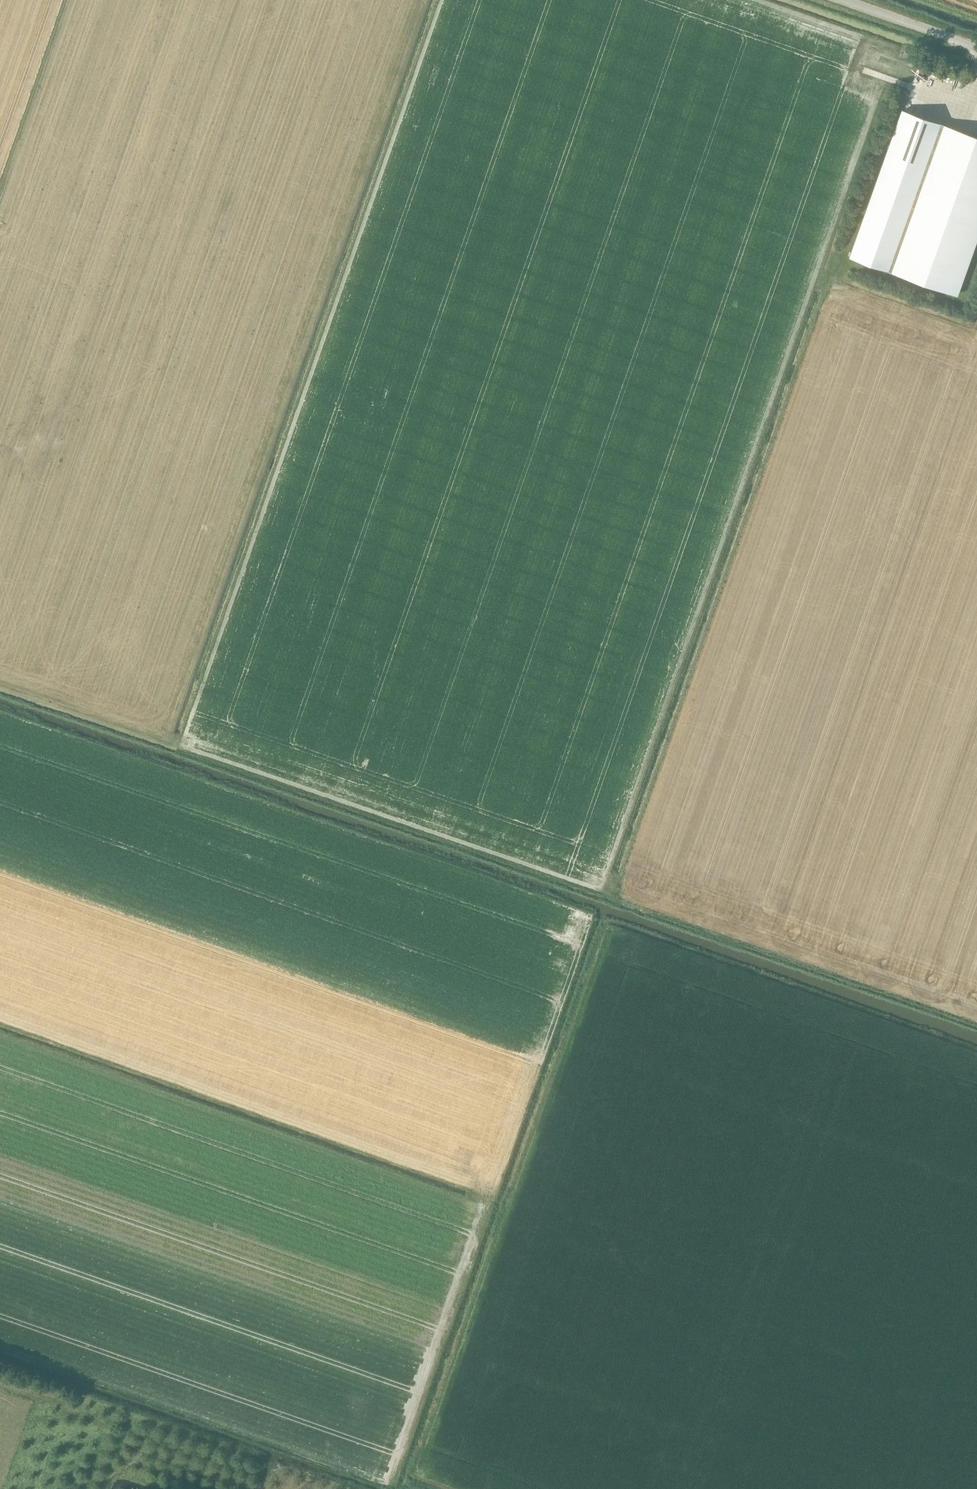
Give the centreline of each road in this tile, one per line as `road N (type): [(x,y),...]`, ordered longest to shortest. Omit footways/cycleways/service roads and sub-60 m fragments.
road 1 (unclassified): [(976,49),(828,0)]

